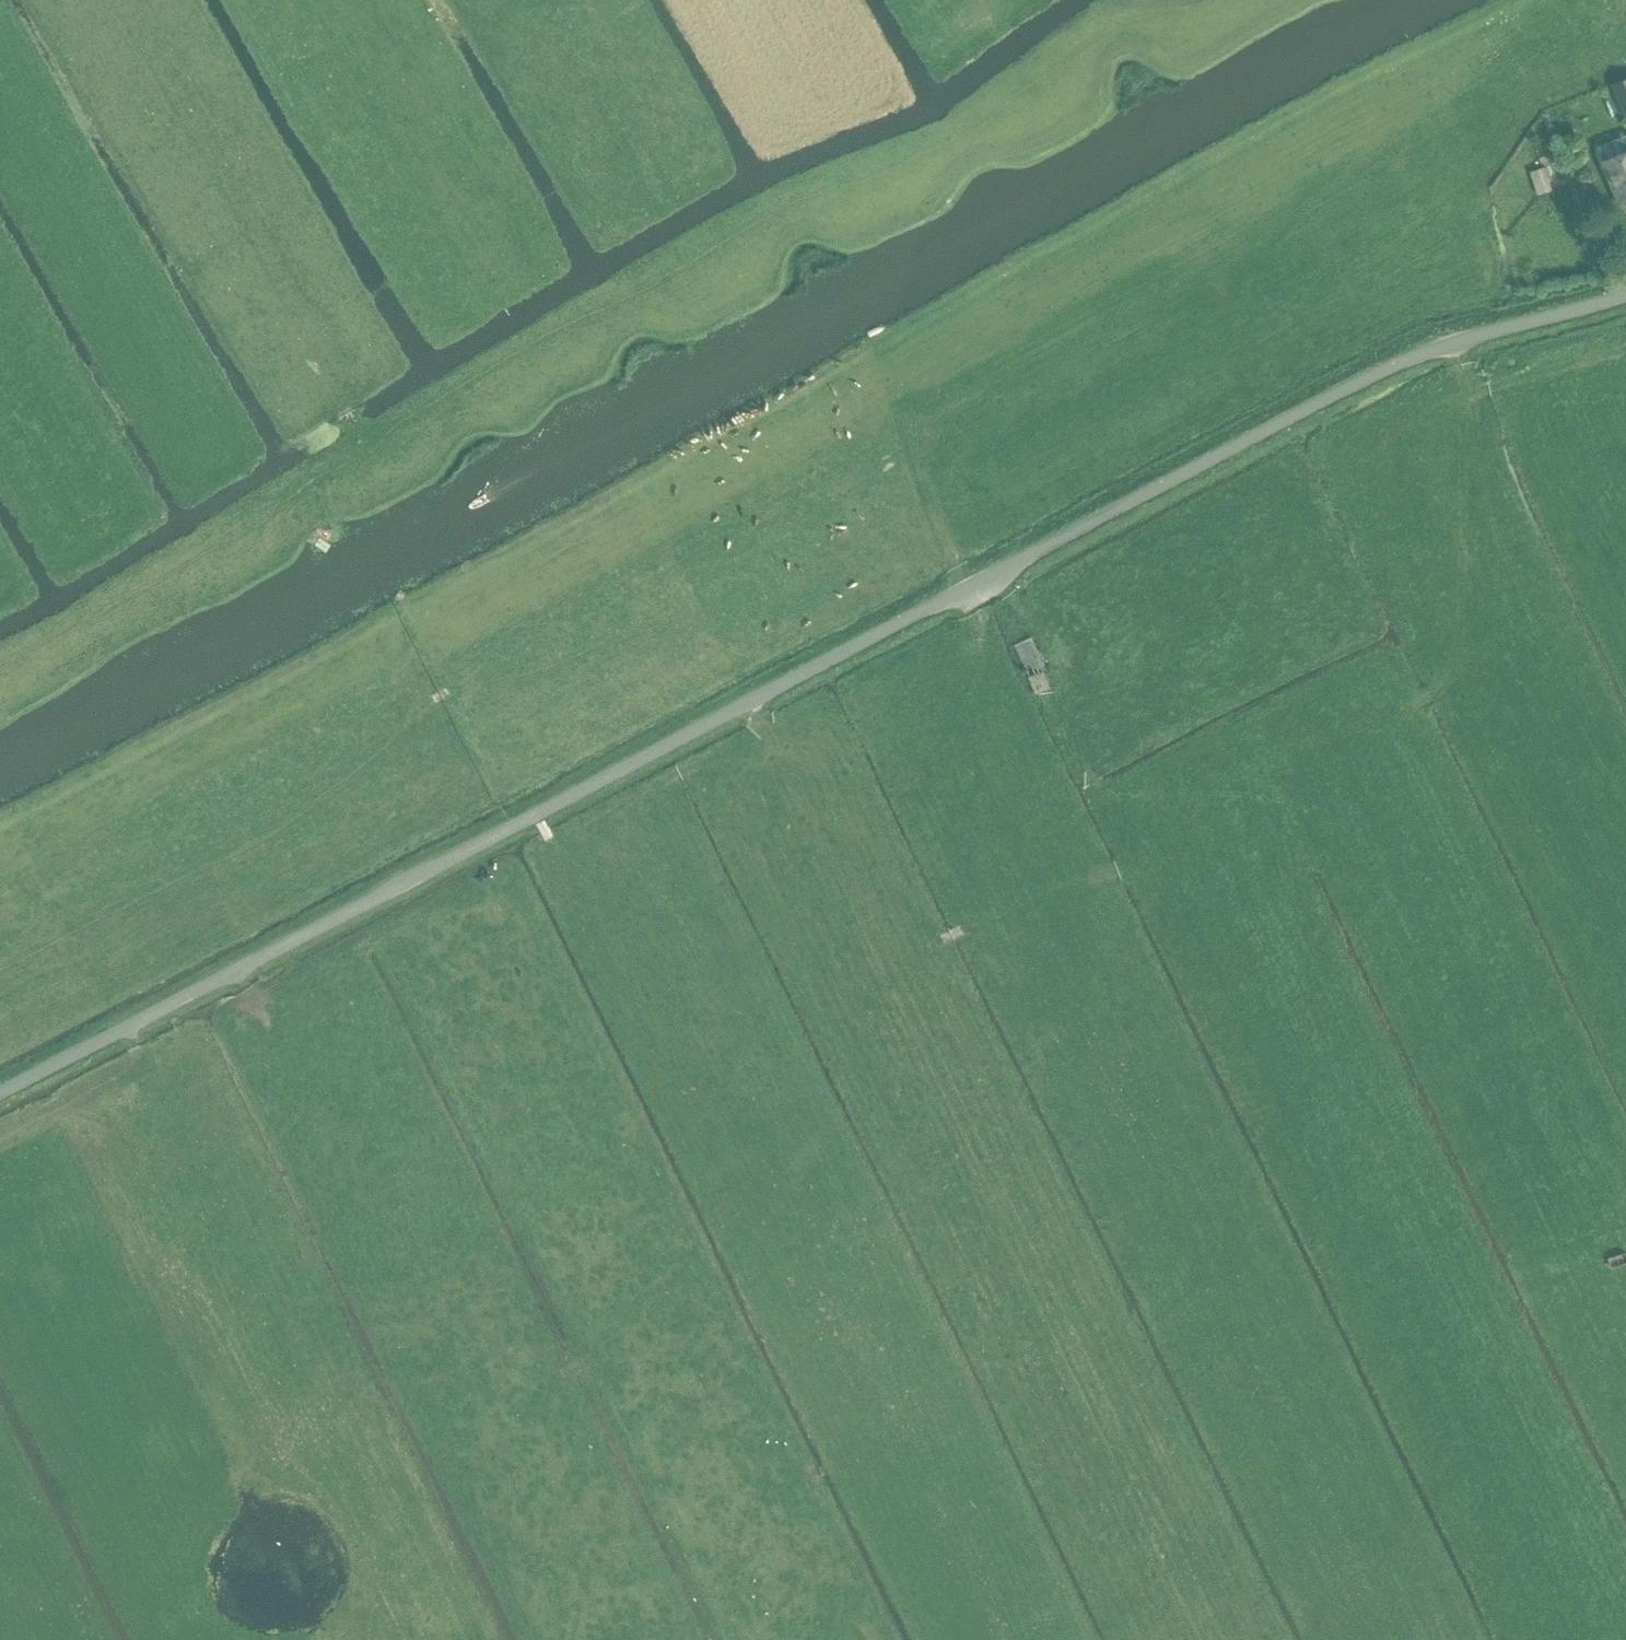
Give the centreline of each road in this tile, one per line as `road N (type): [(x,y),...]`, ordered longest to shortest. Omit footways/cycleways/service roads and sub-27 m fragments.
road 1 (unclassified): [(0,1093),(1365,379),(1453,344),(1625,297)]

